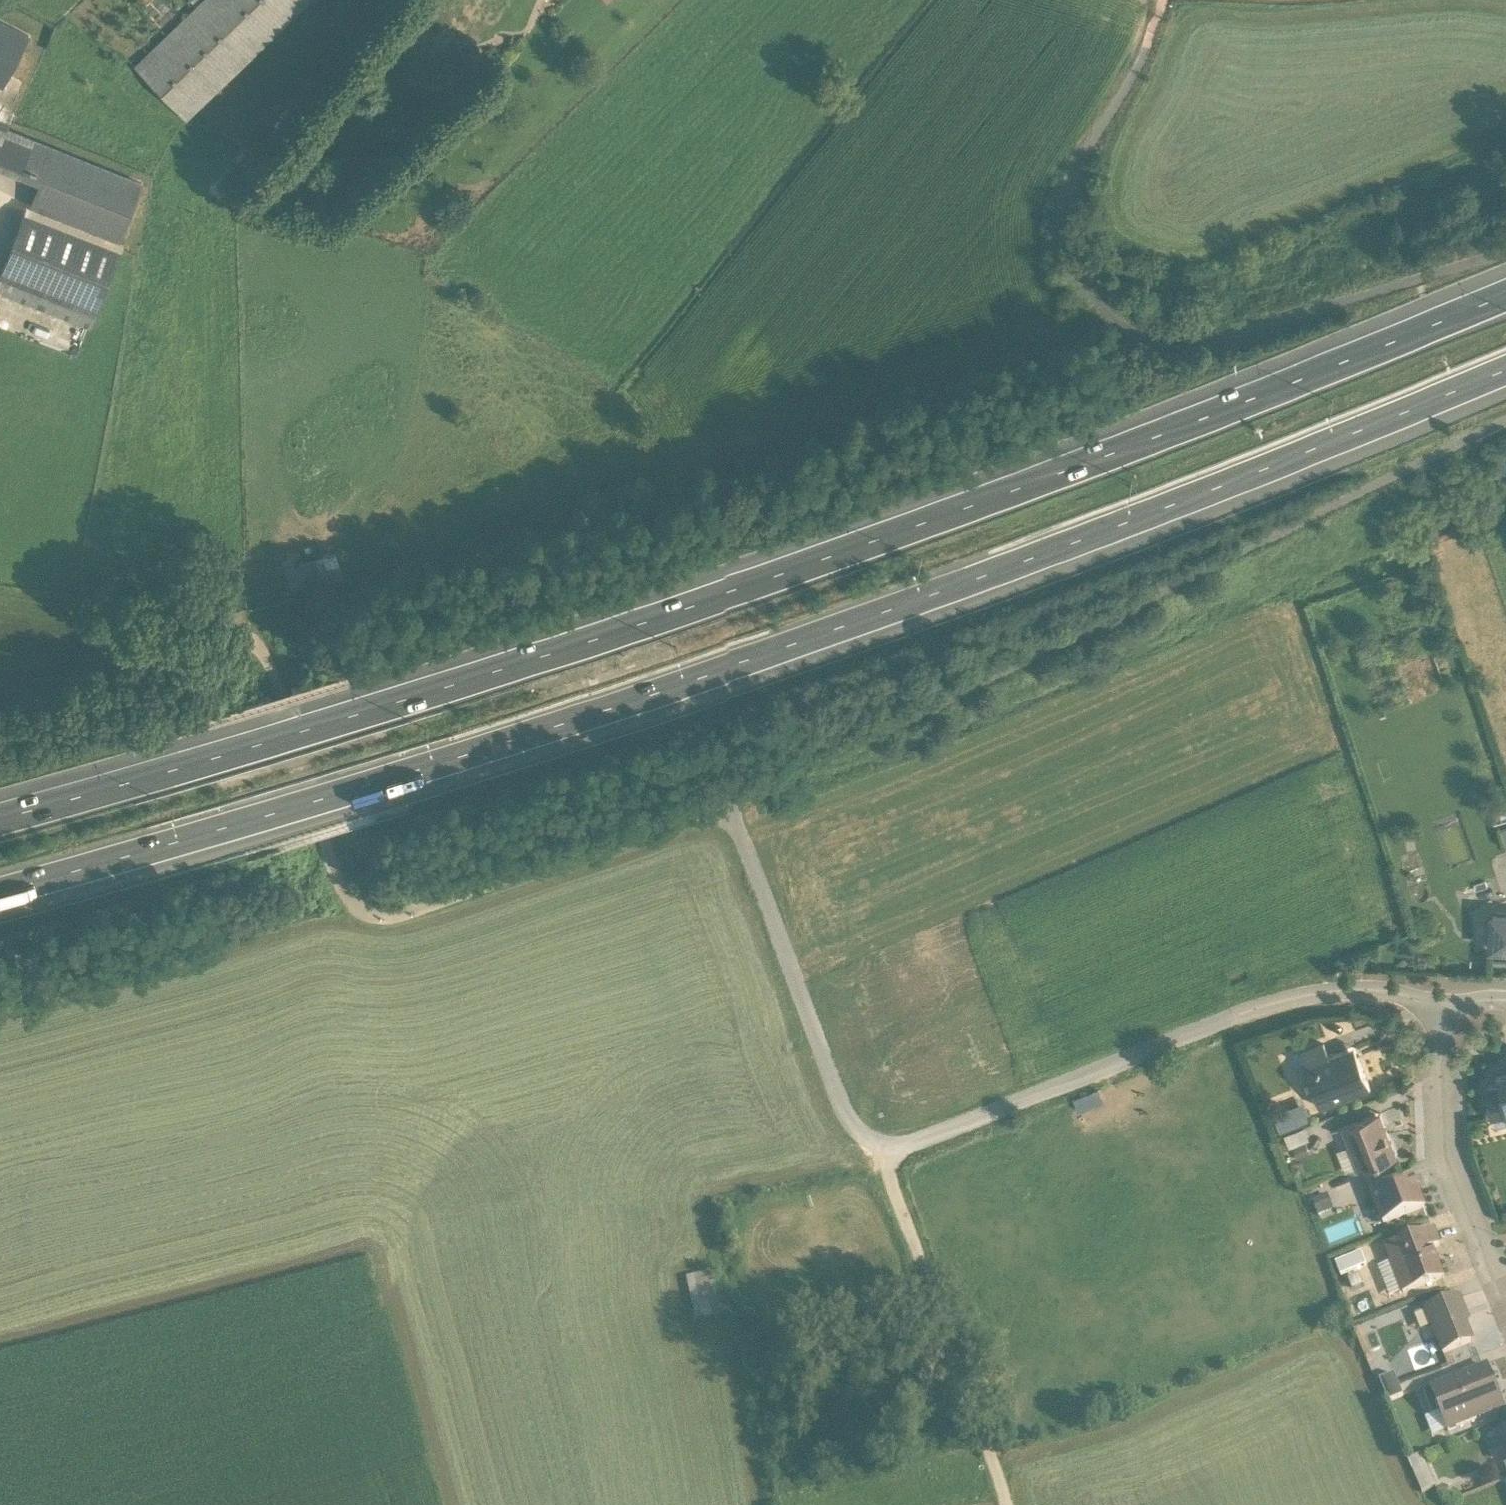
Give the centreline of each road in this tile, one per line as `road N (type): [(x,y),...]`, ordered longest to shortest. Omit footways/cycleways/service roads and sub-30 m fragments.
road 1 (unclassified): [(1441,997),(1379,982),(1271,1000),(889,1144),(849,1111),(727,805),(702,801),(404,907),(360,901),(334,869),(267,654),(253,635),(228,624)]
road 2 (motorway): [(0,874),(487,732),(851,610),(1505,350)]
road 3 (motorway): [(1505,277),(827,543),(457,667),(0,800)]
road 4 (track): [(889,1144),(889,1189),(1003,1504)]
road 5 (residential): [(1441,997),(1450,1152),(1505,1295)]

